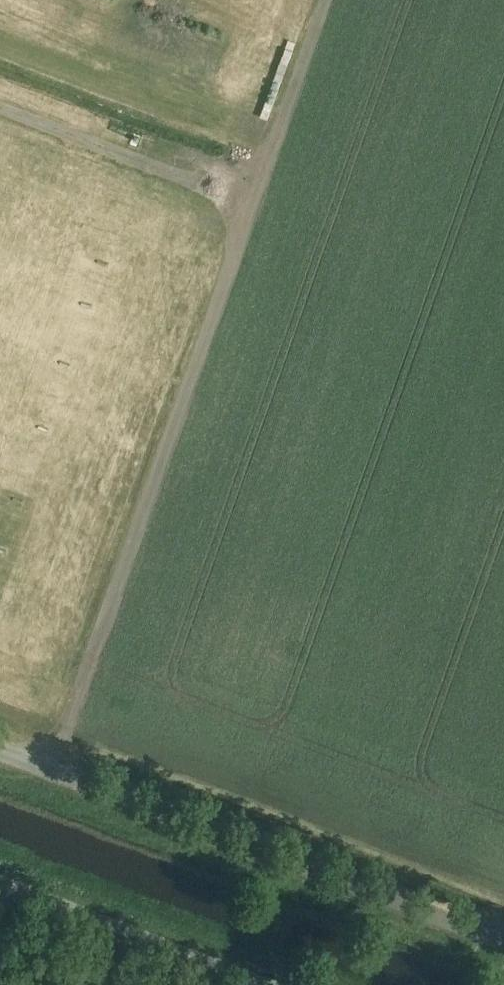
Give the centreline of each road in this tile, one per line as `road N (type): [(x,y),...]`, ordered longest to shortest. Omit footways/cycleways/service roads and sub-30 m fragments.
road 1 (track): [(54,771),(325,0)]
road 2 (unclassified): [(503,943),(0,750)]
road 3 (unclassified): [(270,984),(0,881)]
road 4 (track): [(250,213),(0,115)]

